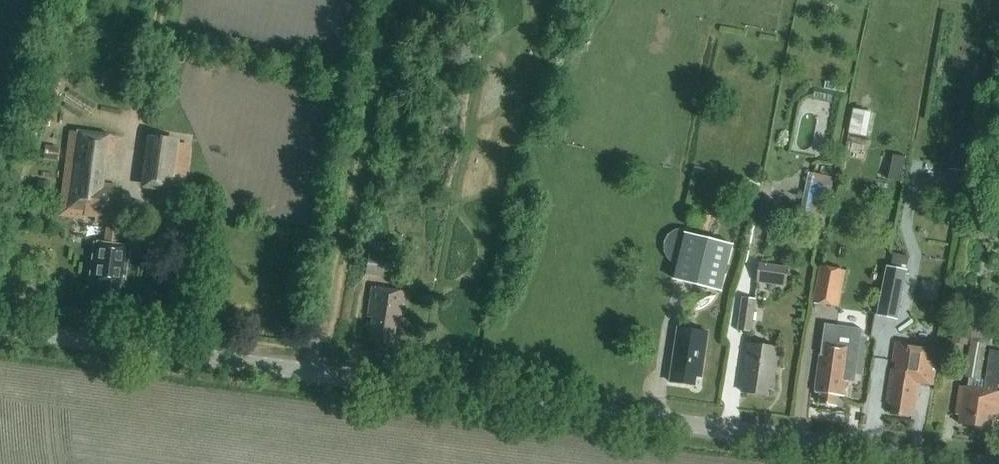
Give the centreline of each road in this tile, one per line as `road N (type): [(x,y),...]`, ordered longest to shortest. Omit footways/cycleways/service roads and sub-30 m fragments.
road 1 (tertiary): [(983,463),(0,331)]
road 2 (track): [(310,373),(384,0)]

